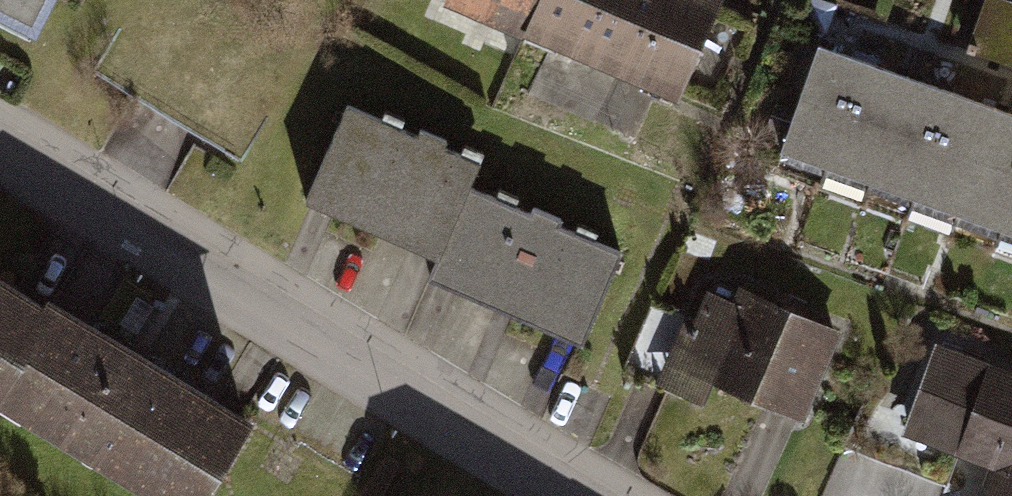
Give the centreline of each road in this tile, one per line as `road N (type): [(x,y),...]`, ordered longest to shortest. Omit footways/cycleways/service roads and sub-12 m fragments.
road 1 (residential): [(0,147),(569,495)]

